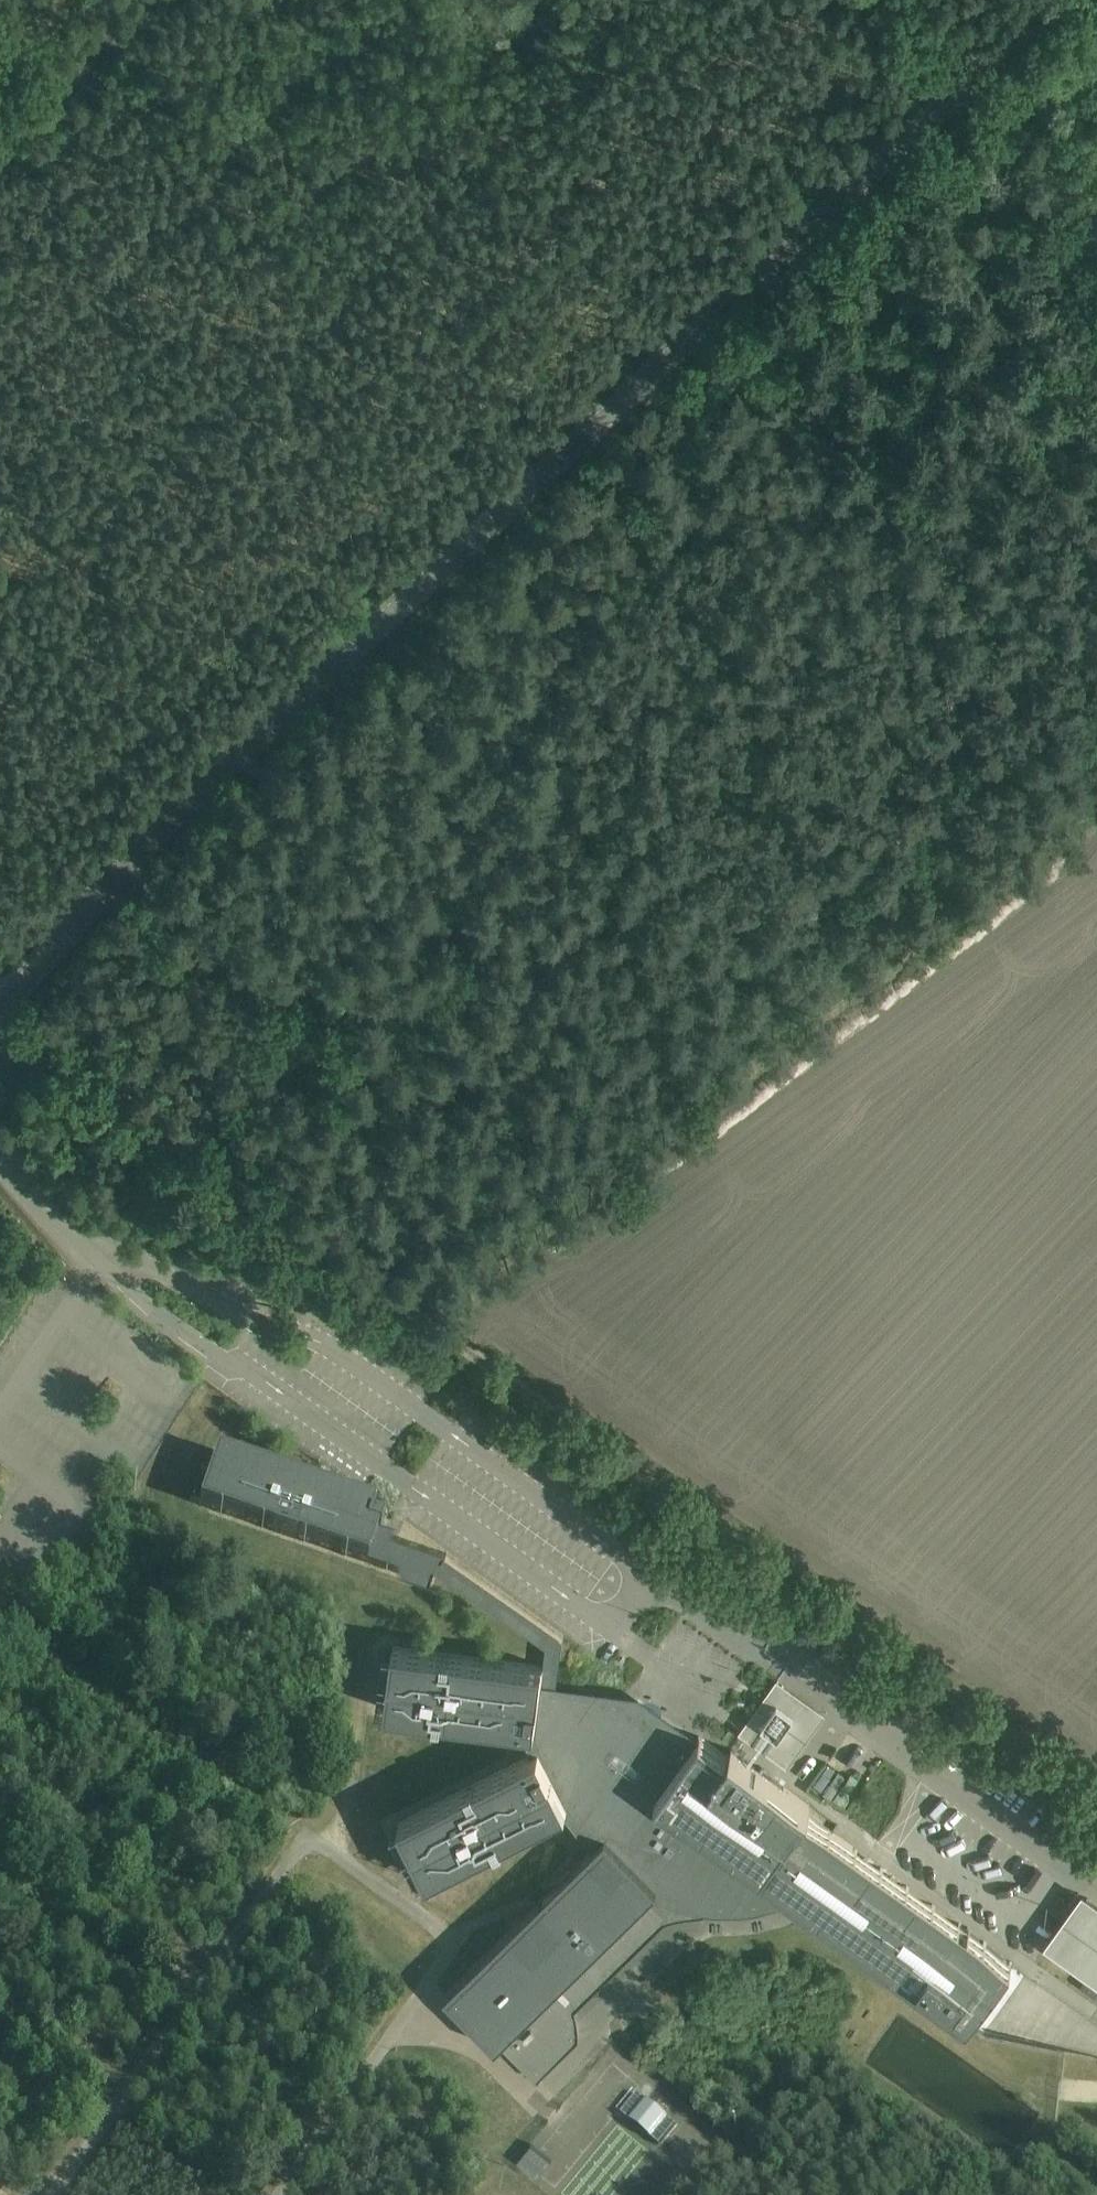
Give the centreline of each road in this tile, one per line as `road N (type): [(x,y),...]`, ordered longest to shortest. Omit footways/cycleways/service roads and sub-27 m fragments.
road 1 (unclassified): [(0,1010),(160,826),(1062,0)]
road 2 (track): [(1096,1803),(0,1017)]

